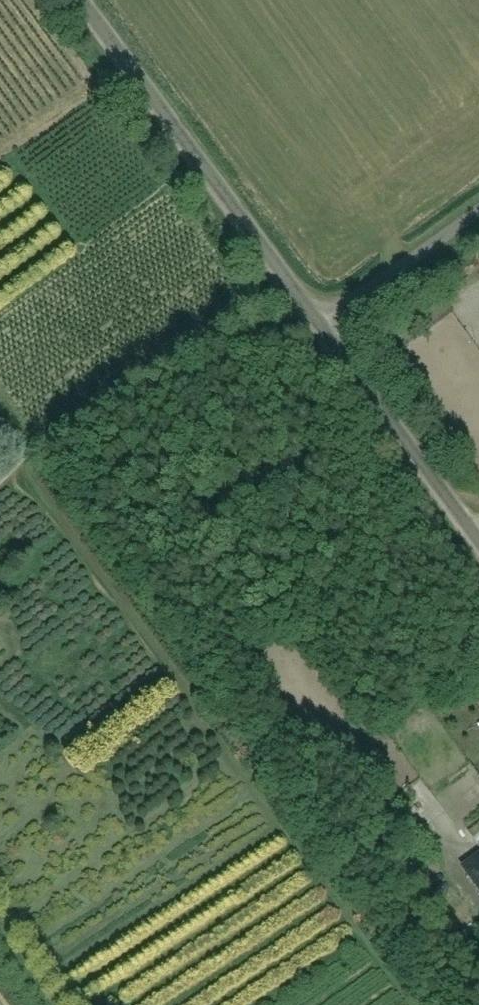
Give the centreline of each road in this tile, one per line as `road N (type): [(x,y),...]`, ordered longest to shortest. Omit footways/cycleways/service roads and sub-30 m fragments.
road 1 (unclassified): [(323,323),(80,0)]
road 2 (unclassified): [(478,535),(323,323)]
road 3 (unclassified): [(323,323),(478,212)]

